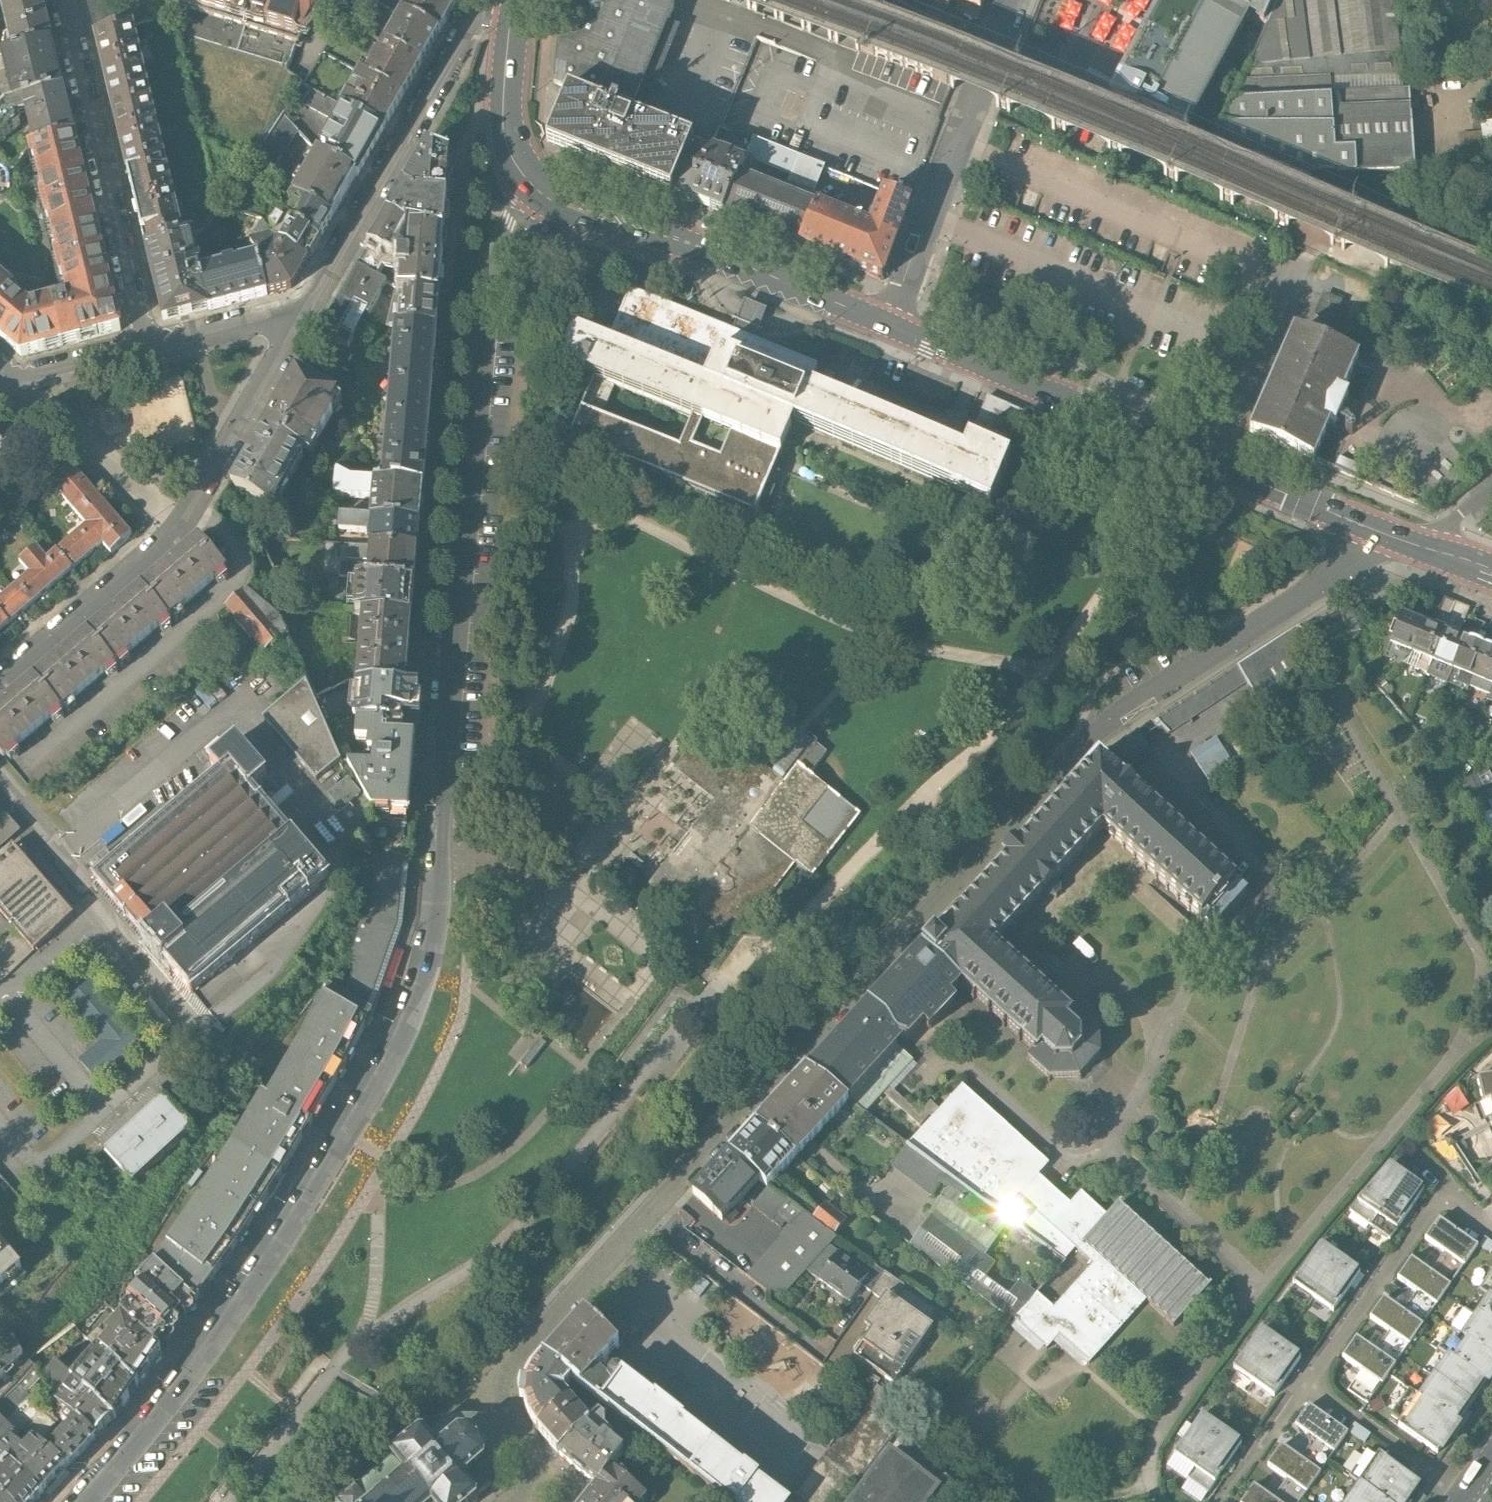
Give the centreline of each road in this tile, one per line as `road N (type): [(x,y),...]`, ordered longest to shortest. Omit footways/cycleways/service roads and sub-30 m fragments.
road 1 (unclassified): [(79,1501),(239,1300),(409,1016),(439,894),(445,744),(487,323),(496,280),(536,189)]
road 2 (residential): [(520,1501),(535,1476),(502,1417),(504,1376),(1119,710),(1343,565),(1377,527)]
road 3 (secondary): [(1377,527),(887,323)]
road 4 (residential): [(511,14),(476,16),(298,317)]
road 5 (secondary): [(887,323),(536,189)]
road 6 (residential): [(0,683),(182,531),(241,422)]
road 7 (residential): [(64,0),(151,350)]
road 8 (residential): [(1010,0),(887,323)]
road 9 (residential): [(1449,1187),(1307,1385)]
road 10 (residential): [(1307,1385),(1465,1495)]
road 11 (secondary): [(536,189),(506,144),(511,14)]
road 12 (residential): [(151,350),(14,383),(0,370)]
road 13 (residential): [(298,317),(151,350)]
road 14 (residential): [(1307,1385),(1229,1501)]

